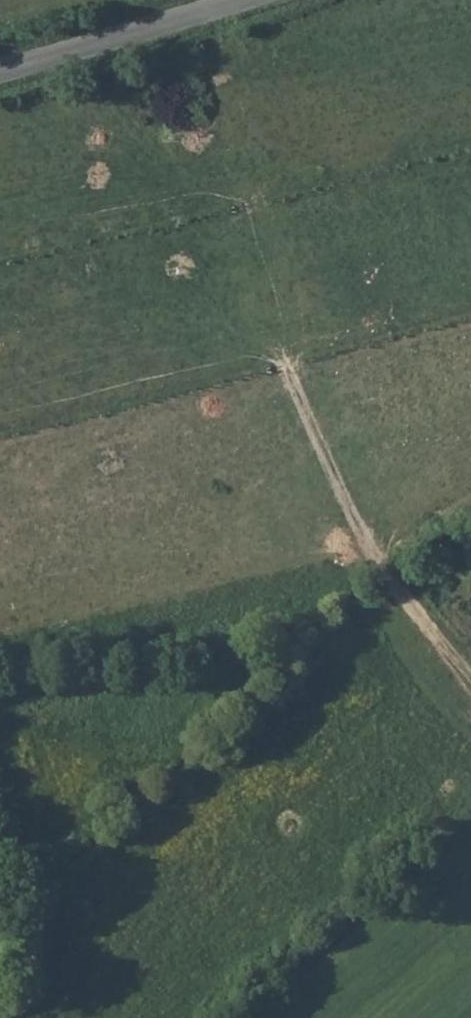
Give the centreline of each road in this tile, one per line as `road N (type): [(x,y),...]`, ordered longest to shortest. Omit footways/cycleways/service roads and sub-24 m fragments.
road 1 (unclassified): [(244,0),(0,68)]

